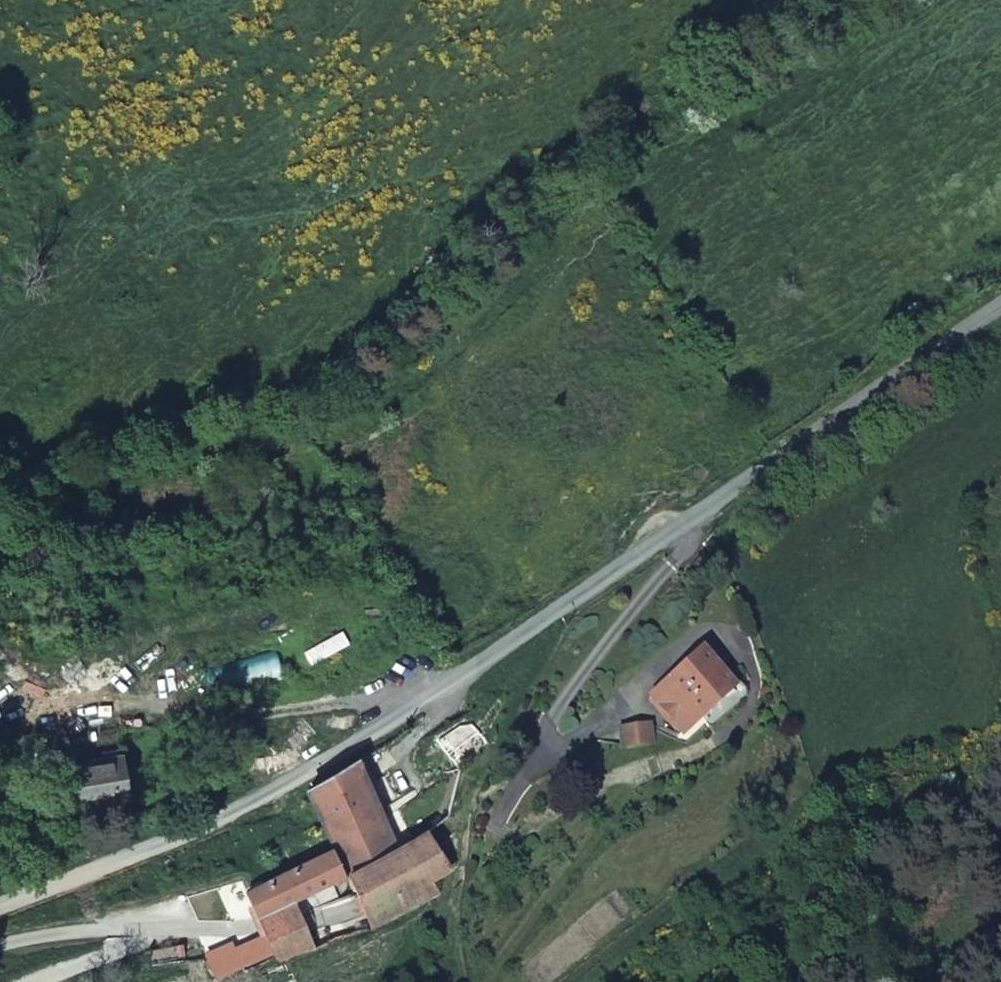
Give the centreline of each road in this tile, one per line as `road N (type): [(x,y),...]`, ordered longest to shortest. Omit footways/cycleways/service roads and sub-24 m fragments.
road 1 (residential): [(0,907),(224,818),(296,780),(1000,304)]

